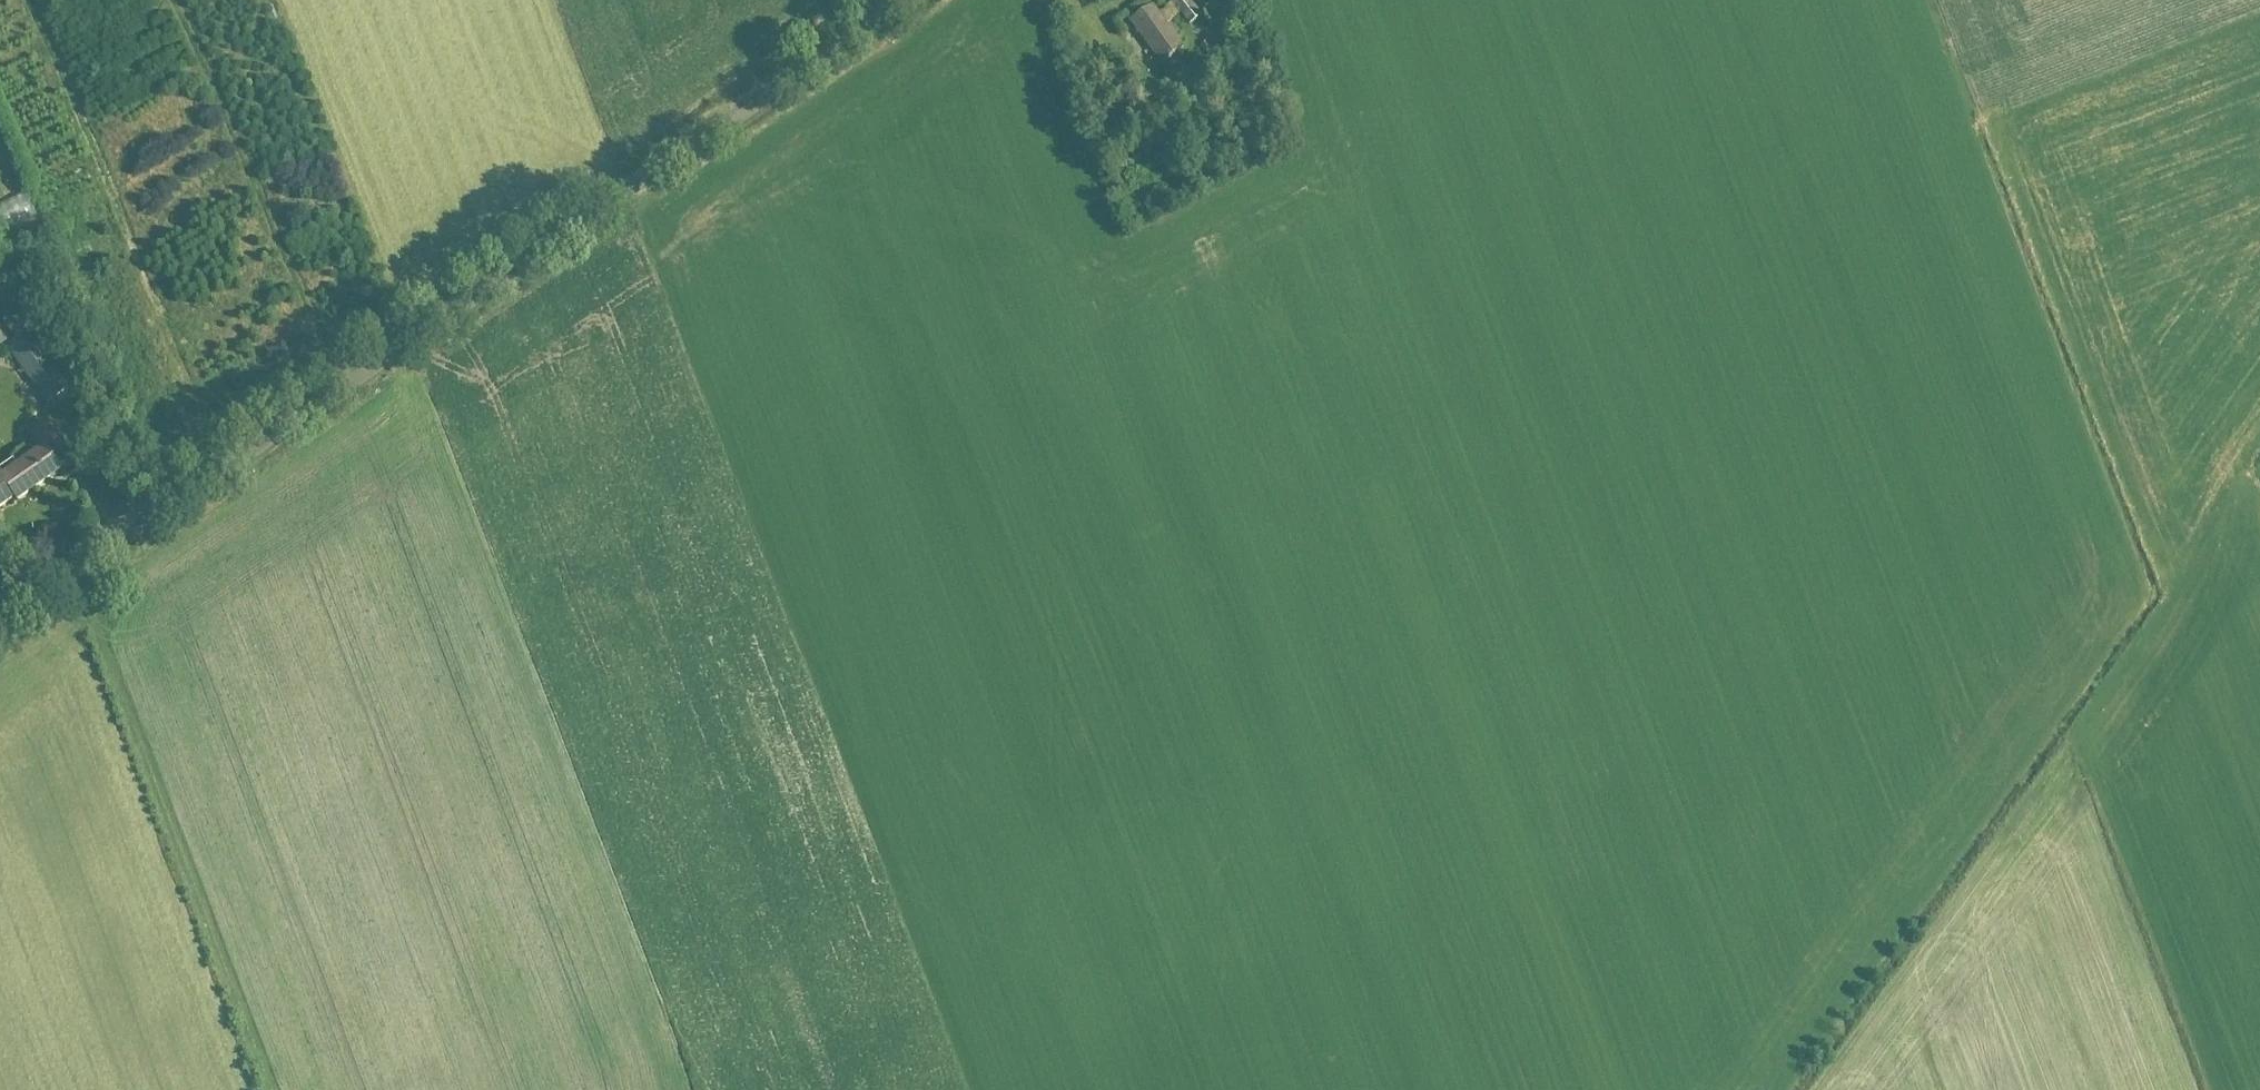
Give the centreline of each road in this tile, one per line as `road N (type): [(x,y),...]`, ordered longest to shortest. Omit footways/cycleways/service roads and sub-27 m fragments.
road 1 (unclassified): [(0,619),(900,0)]

